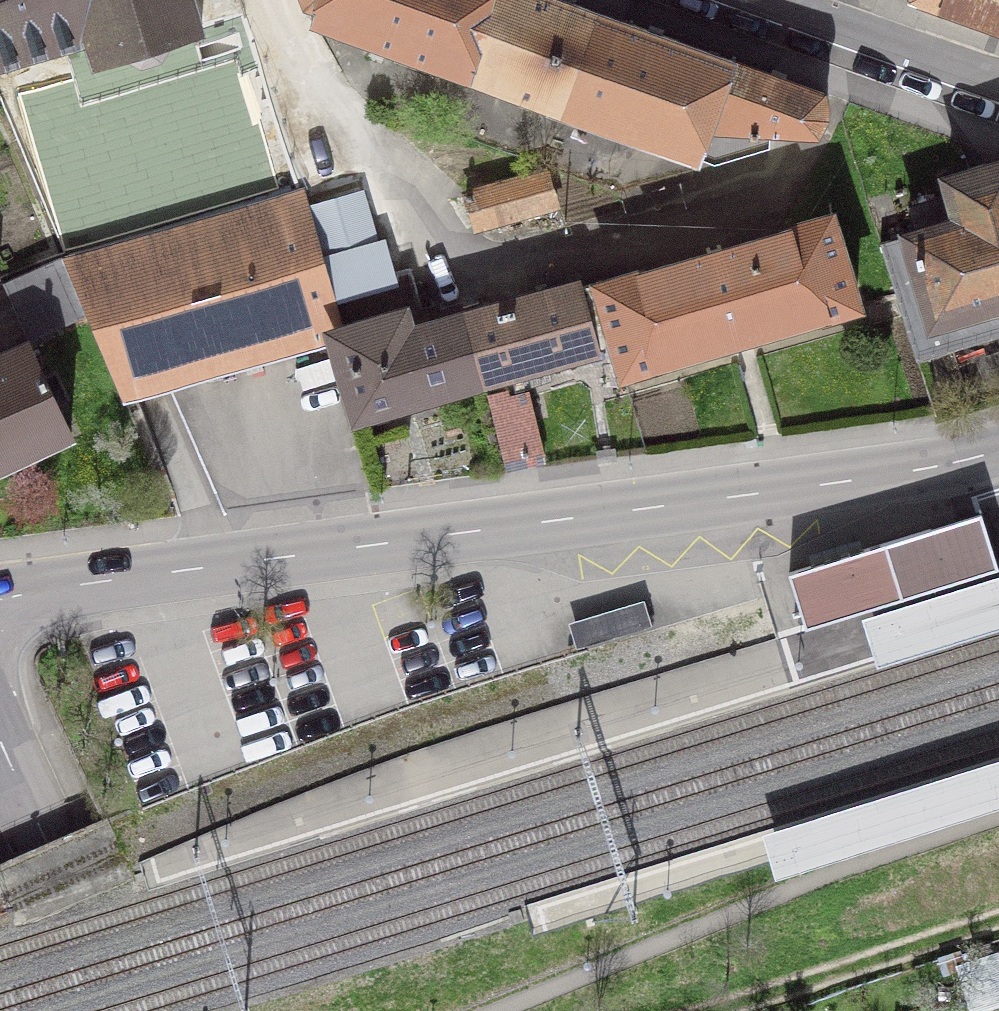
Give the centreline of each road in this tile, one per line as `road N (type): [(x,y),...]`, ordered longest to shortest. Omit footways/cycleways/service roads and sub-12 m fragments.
road 1 (residential): [(998,452),(880,476),(0,594)]
road 2 (residential): [(276,0),(316,87),(405,203),(453,251),(483,267),(800,184)]
road 3 (track): [(706,1010),(998,922)]
road 4 (secondary): [(124,1010),(0,746)]
road 5 (residential): [(769,0),(998,86)]

